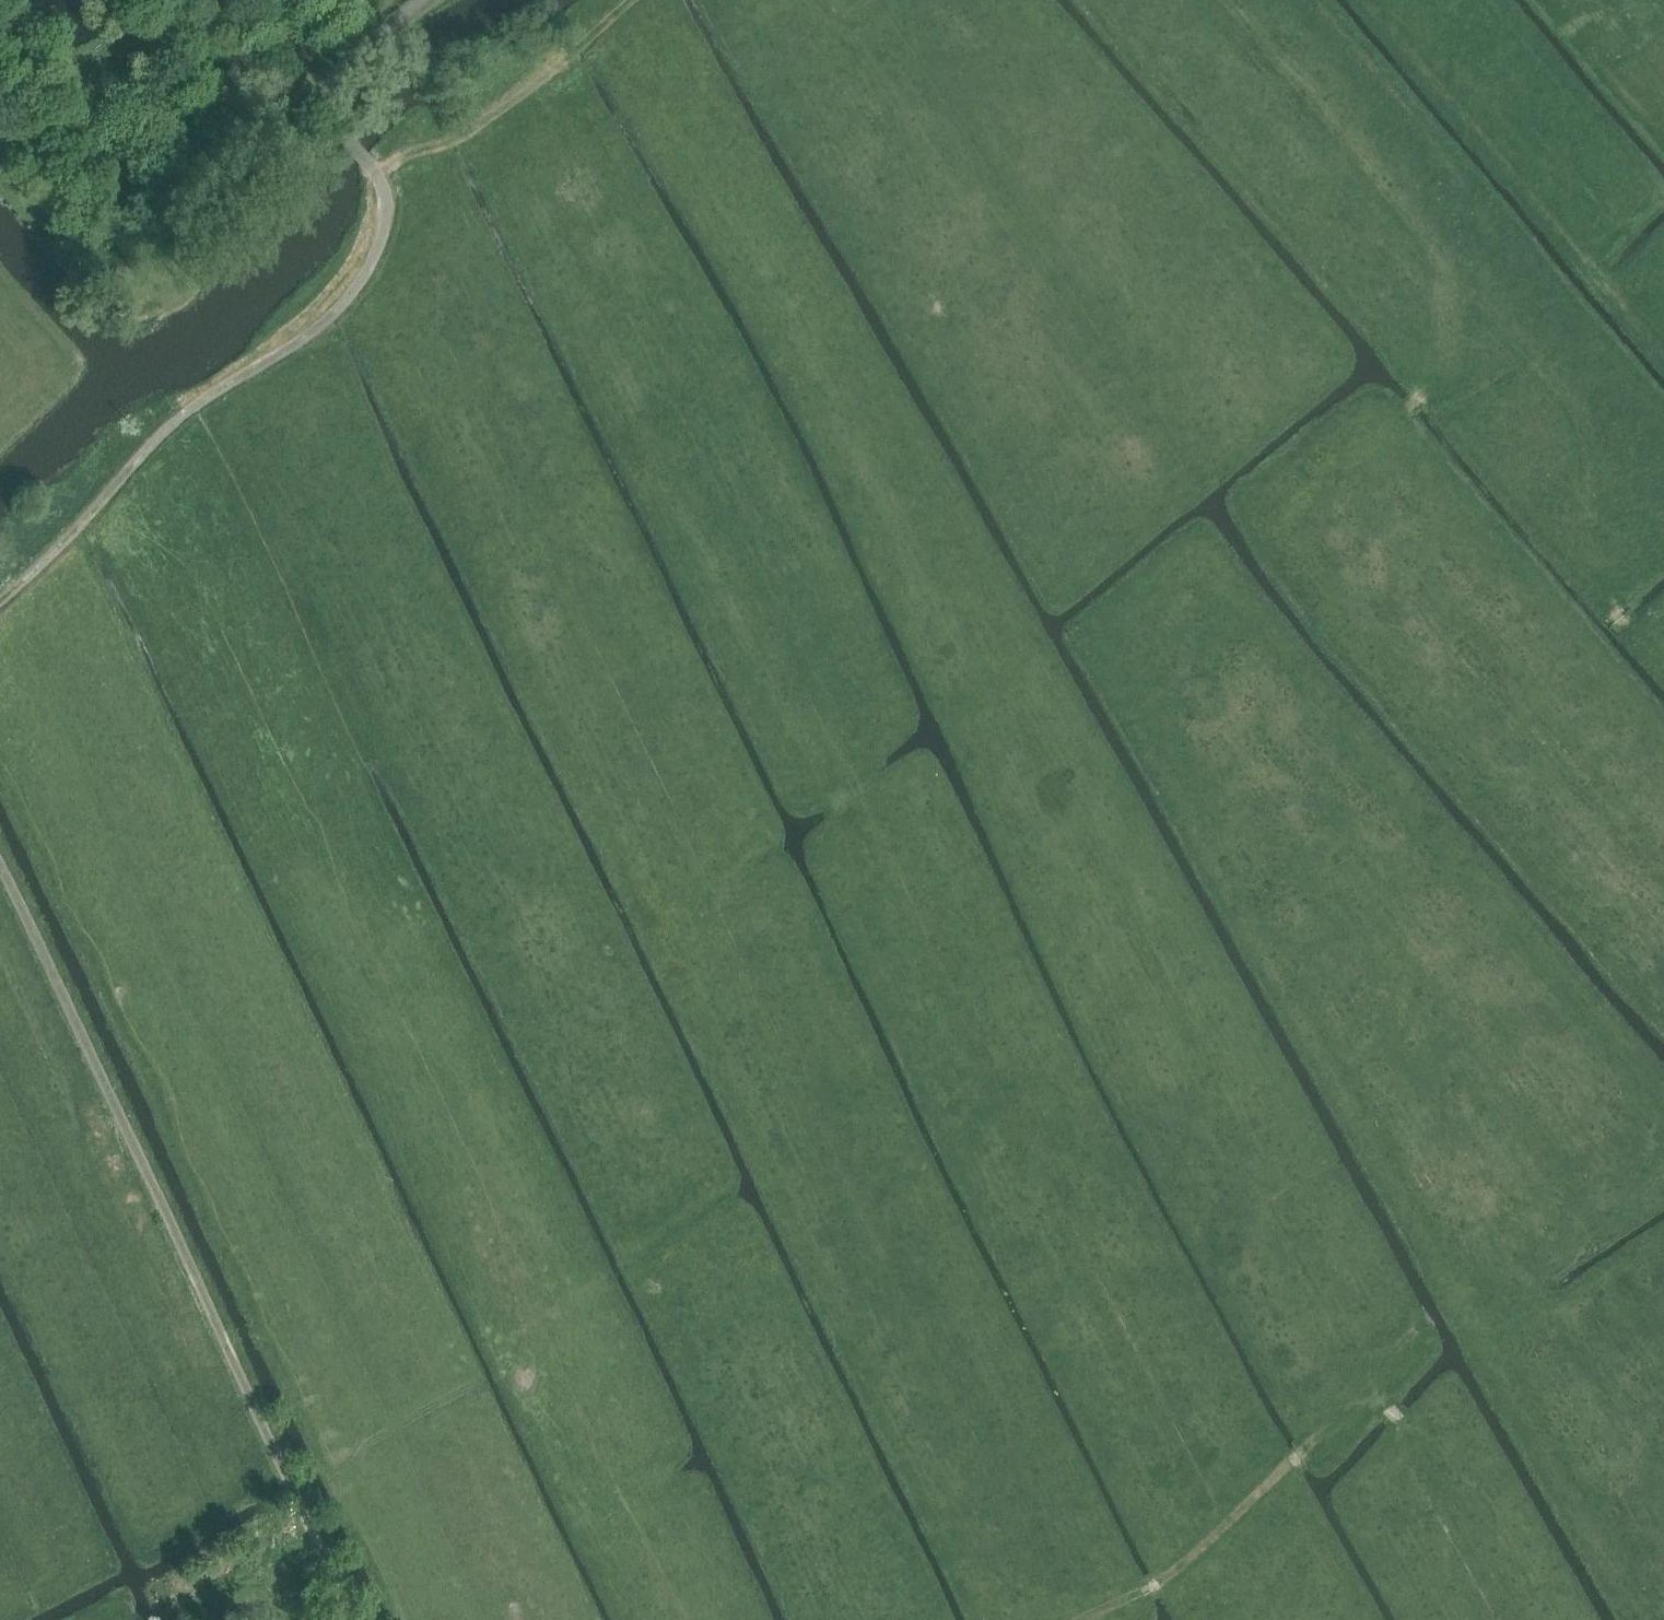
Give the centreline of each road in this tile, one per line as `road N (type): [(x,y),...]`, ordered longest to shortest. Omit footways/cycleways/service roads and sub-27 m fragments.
road 1 (track): [(352,1619),(0,865)]
road 2 (track): [(0,598),(90,517),(154,440),(205,399),(294,347),(344,303),(384,231),(387,193),(376,173)]
road 3 (track): [(1084,1619),(1208,1546),(1427,1316)]
road 4 (track): [(381,182),(393,166),(450,144),(583,50),(637,0)]

